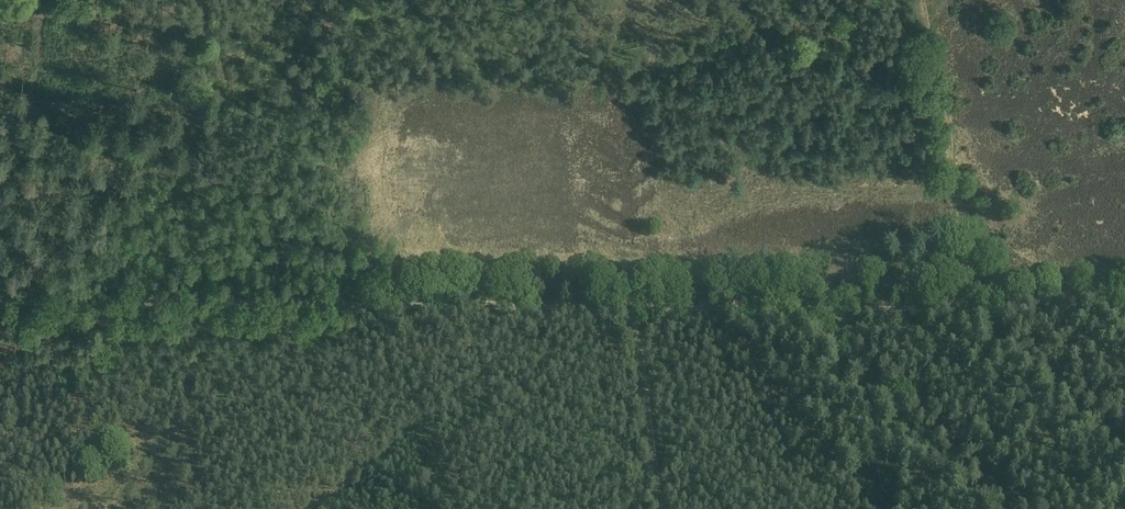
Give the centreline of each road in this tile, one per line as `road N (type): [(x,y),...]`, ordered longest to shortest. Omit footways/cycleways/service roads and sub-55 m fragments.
road 1 (track): [(1124,307),(0,304)]
road 2 (track): [(921,0),(973,308)]
road 3 (track): [(633,307),(660,508)]

